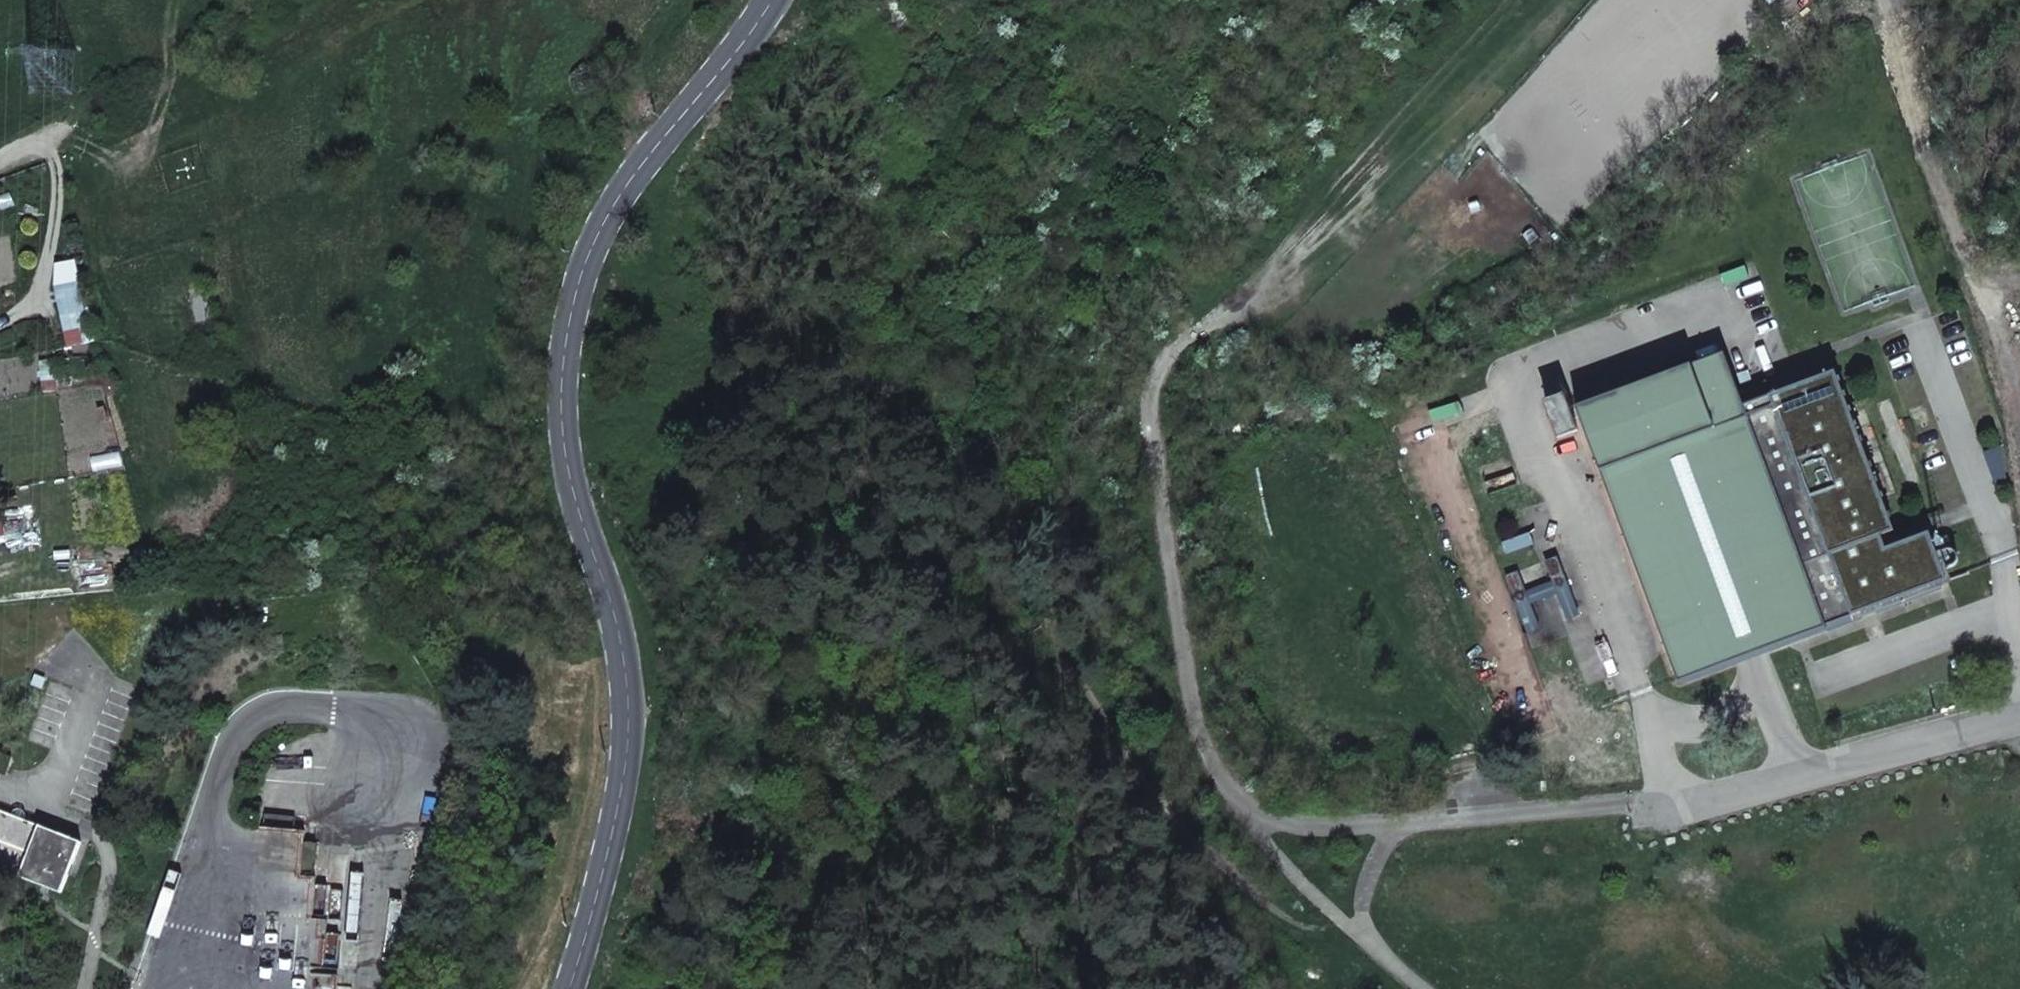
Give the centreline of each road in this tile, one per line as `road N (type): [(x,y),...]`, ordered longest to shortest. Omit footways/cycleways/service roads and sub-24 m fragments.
road 1 (secondary): [(568,988),(616,816),(627,697),(602,574),(568,483),(556,401),(572,284),(620,185),(767,0)]
road 2 (track): [(1535,0),(1376,167),(1180,344),(1149,397),(1192,707),(1215,768),(1250,819)]
road 3 (track): [(1387,958),(1293,927),(1213,858),(1125,758),(1044,618)]
road 4 (unclassified): [(2019,711),(1628,806)]

